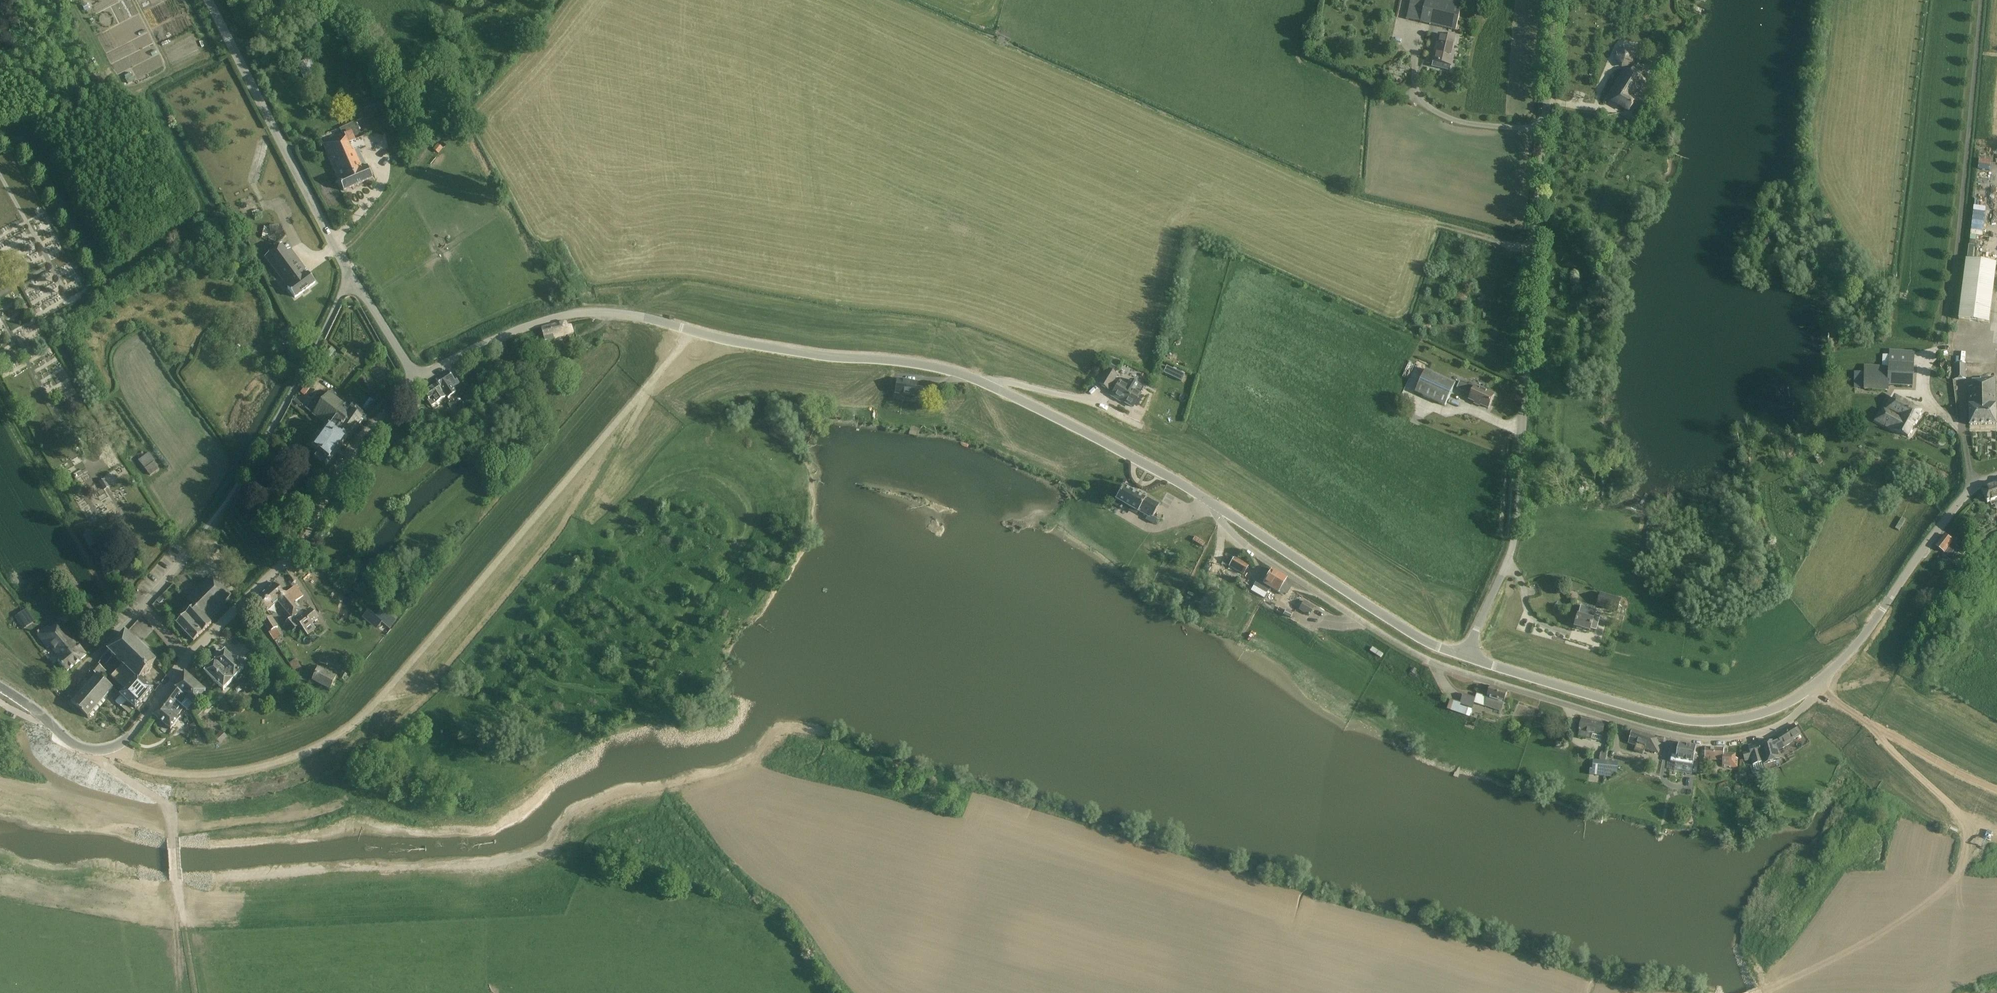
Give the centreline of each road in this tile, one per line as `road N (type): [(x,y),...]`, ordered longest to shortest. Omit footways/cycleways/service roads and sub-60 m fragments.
road 1 (unclassified): [(1215,506),(961,375),(733,341),(633,315),(582,312),(545,320),(417,379)]
road 2 (track): [(115,748),(133,764),(209,775),(282,761),(347,730),(691,331)]
road 3 (unclassified): [(1814,685),(1794,716),(1753,734),(1692,739),(1635,724),(1422,657),(1243,543),(1215,506)]
road 4 (unclassified): [(1467,657),(1514,544),(1520,499),(1556,0)]
road 5 (unclassified): [(142,608),(227,502),(351,277)]
road 6 (unclassified): [(1814,685),(1762,714),(1699,723),(1467,657)]
road 7 (unclassified): [(189,659),(298,547),(363,437),(417,379)]
road 8 (unclassified): [(351,277),(209,0)]
road 9 (unclassified): [(1467,657),(1400,626),(1215,506)]
road 10 (track): [(95,751),(171,811),(196,992)]
road 11 (track): [(863,992),(795,902),(741,860),(690,789)]
road 12 (unclassified): [(0,687),(75,745),(95,751),(128,738),(189,659)]
road 13 (track): [(1996,790),(1814,685)]
road 14 (track): [(341,257),(464,110)]
road 15 (track): [(202,56),(126,92),(71,0)]
road 16 (track): [(1923,992),(1947,973),(1976,827)]
road 17 (track): [(1996,834),(1962,815),(1861,719)]
road 18 (unclassified): [(1996,475),(1954,507),(1887,602)]
road 19 (track): [(651,382),(578,529)]
road 20 (unclassified): [(417,379),(351,277)]

